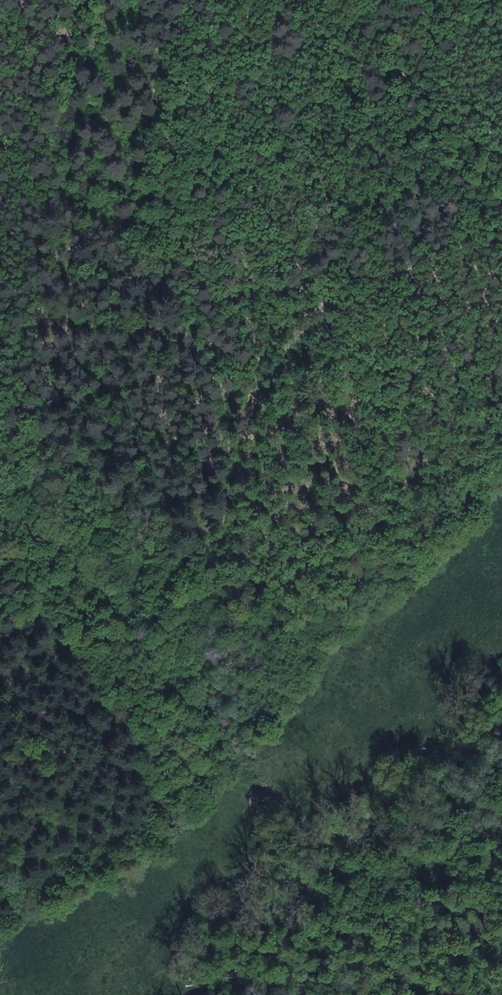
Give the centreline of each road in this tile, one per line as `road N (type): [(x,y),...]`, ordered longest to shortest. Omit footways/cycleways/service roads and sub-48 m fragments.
road 1 (track): [(0,166),(131,273),(176,295),(394,276),(501,211)]

